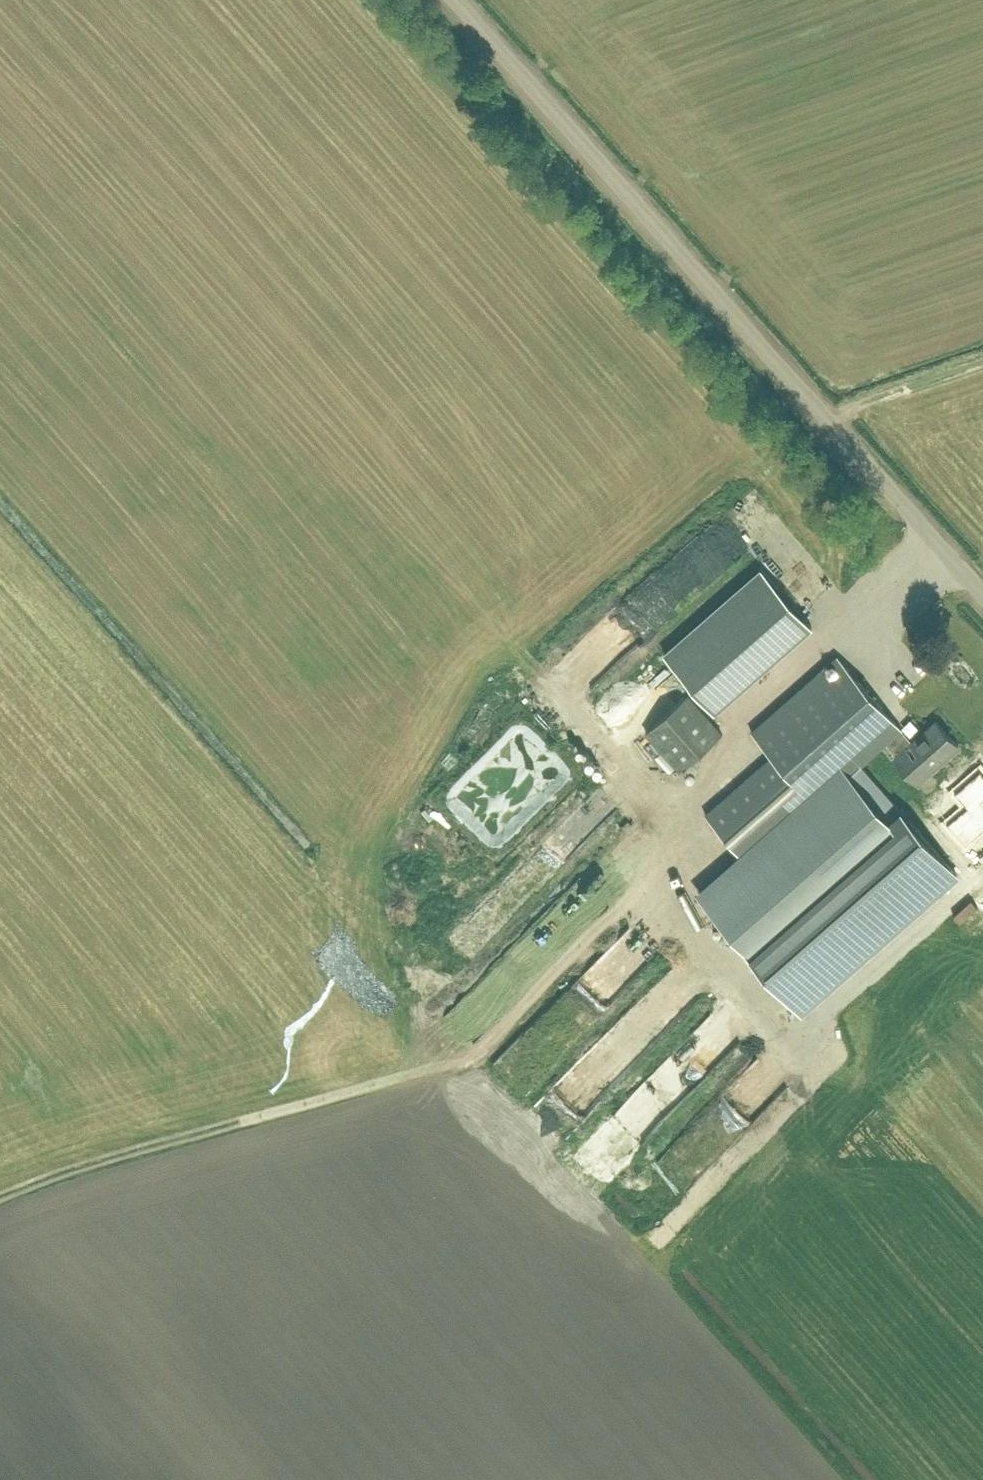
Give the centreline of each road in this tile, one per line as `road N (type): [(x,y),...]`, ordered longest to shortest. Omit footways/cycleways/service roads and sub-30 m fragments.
road 1 (tertiary): [(982,592),(457,0)]
road 2 (track): [(982,350),(820,406)]

